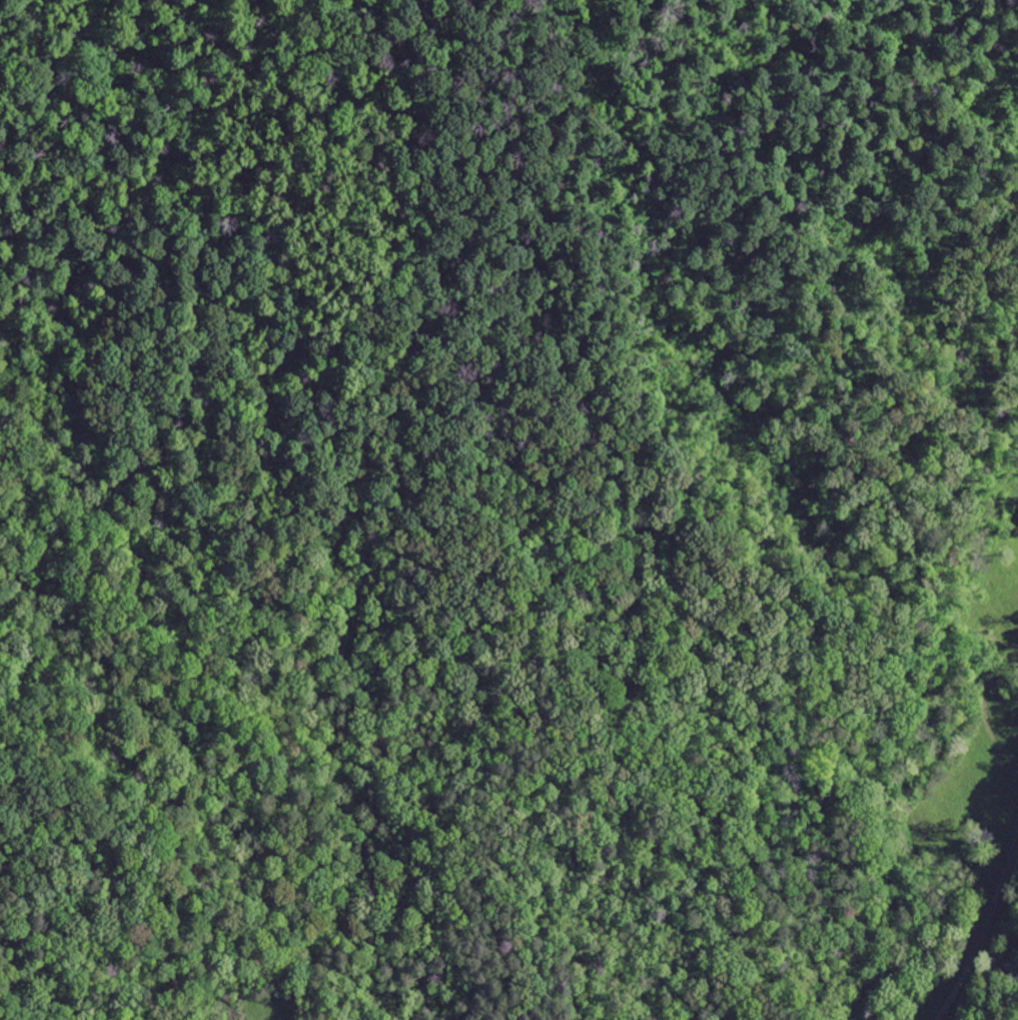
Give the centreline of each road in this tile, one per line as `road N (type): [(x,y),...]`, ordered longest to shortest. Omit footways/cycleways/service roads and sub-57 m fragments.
road 1 (residential): [(939,1019),(977,961),(1017,848)]

